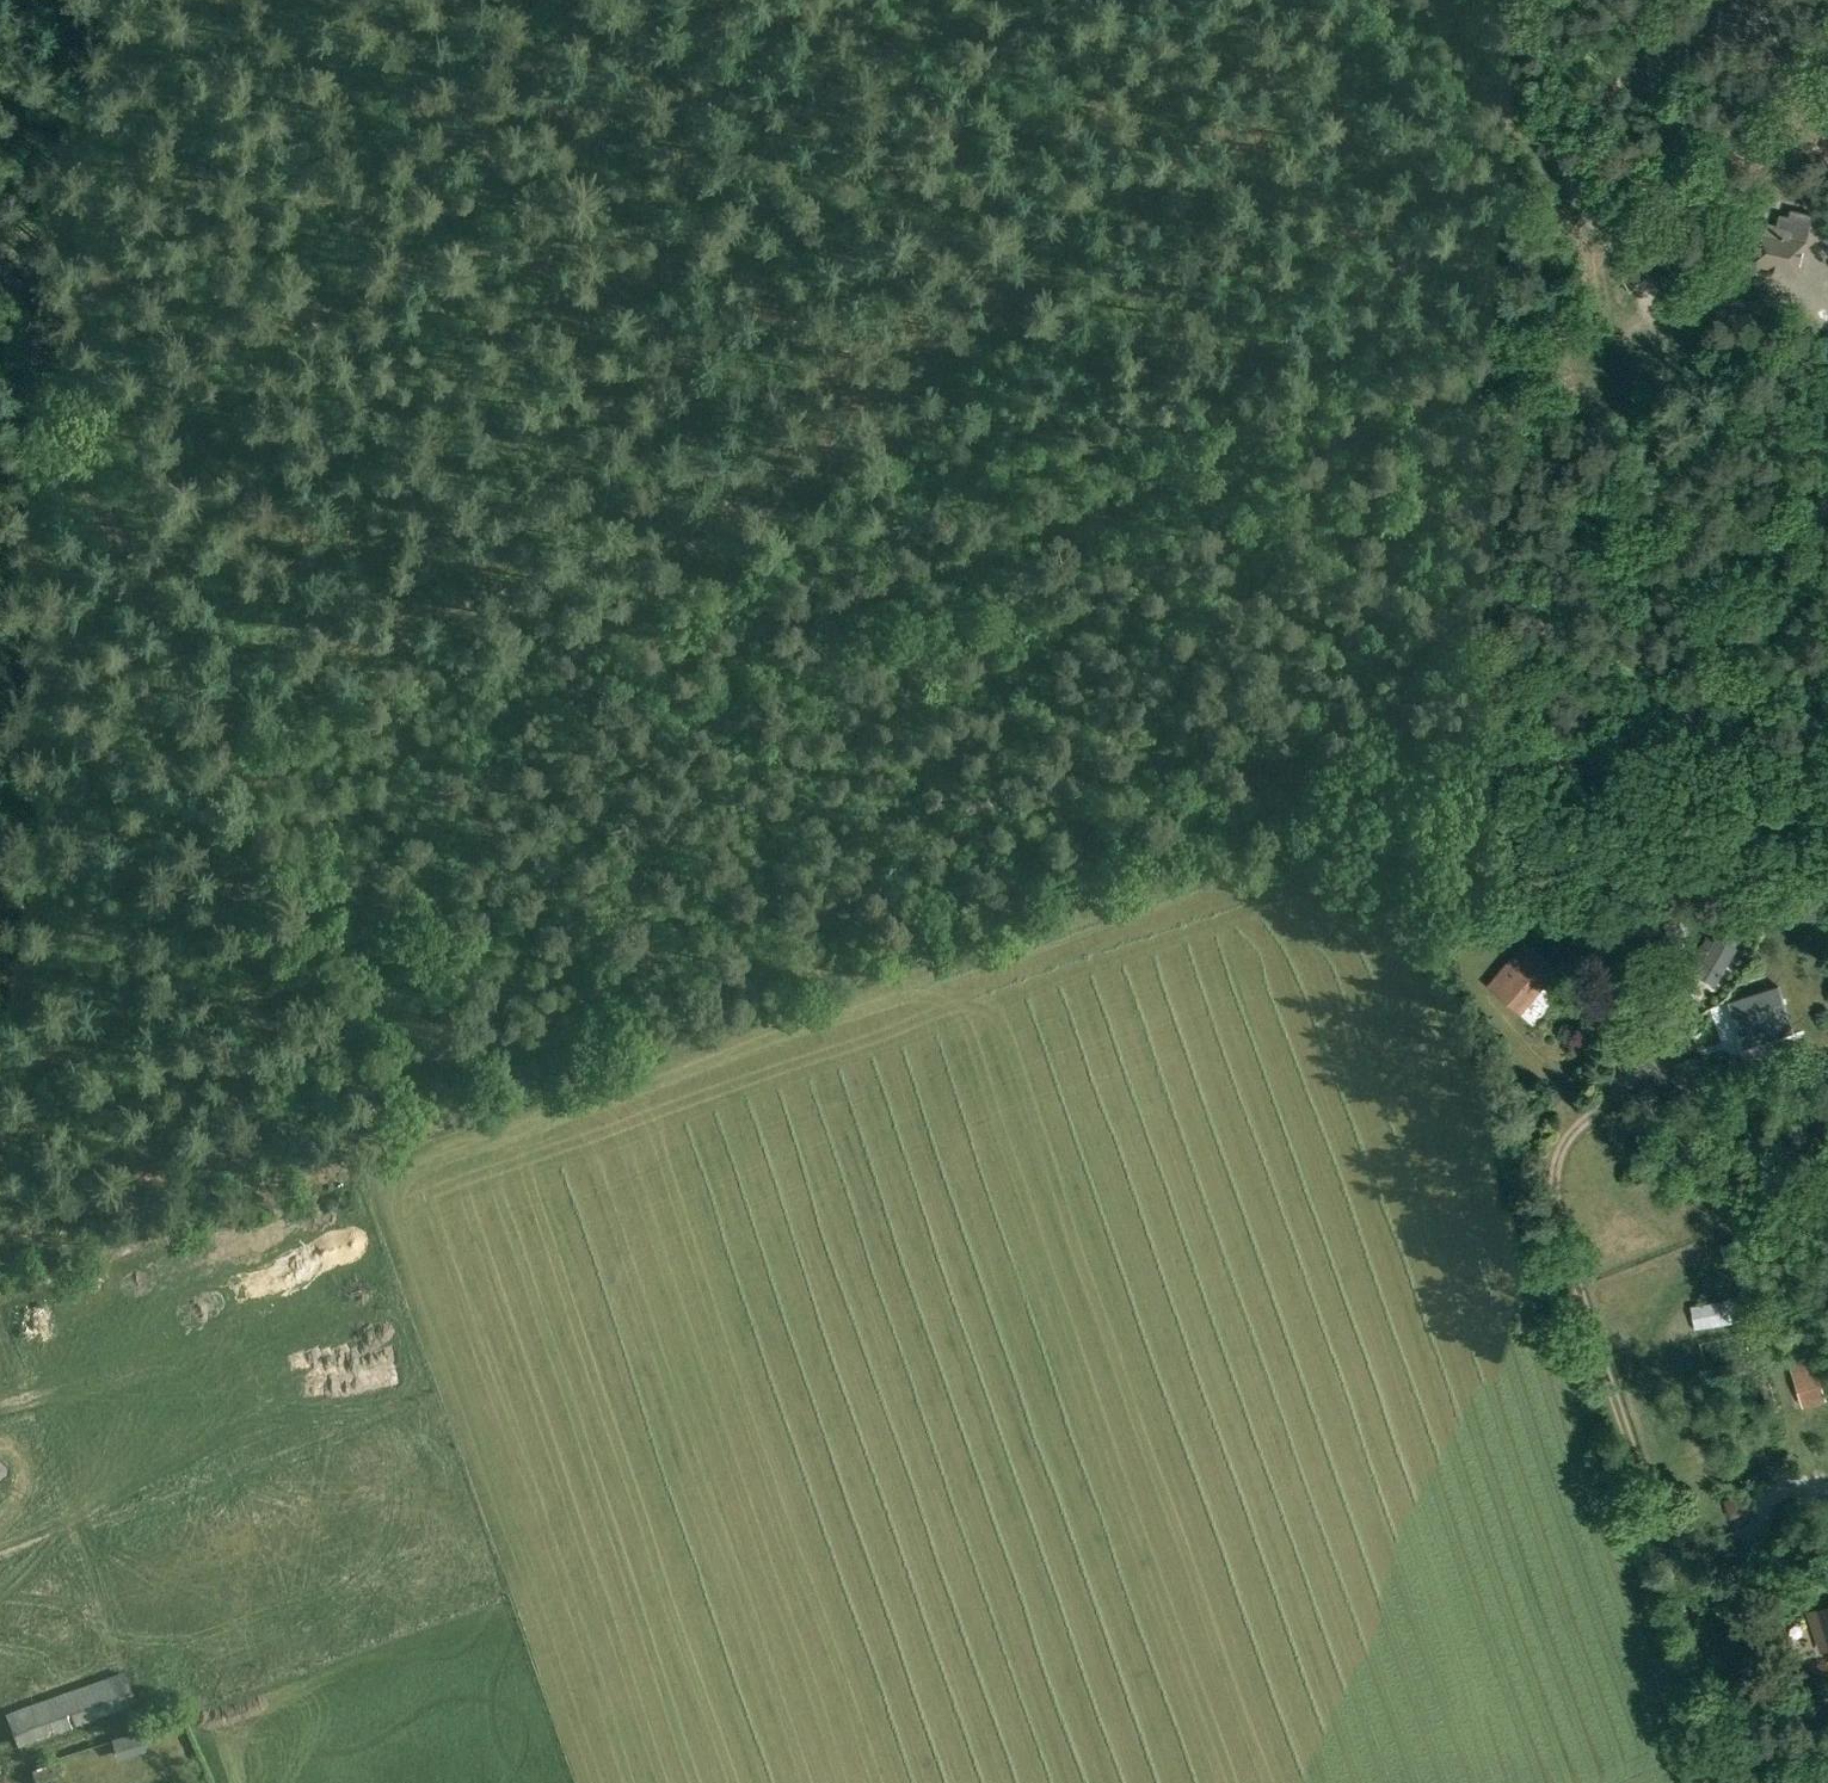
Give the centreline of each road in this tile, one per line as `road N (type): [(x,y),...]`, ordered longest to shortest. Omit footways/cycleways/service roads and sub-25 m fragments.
road 1 (track): [(246,792),(1165,495),(1582,346),(1631,285),(1458,0)]
road 2 (track): [(405,1160),(0,243)]

